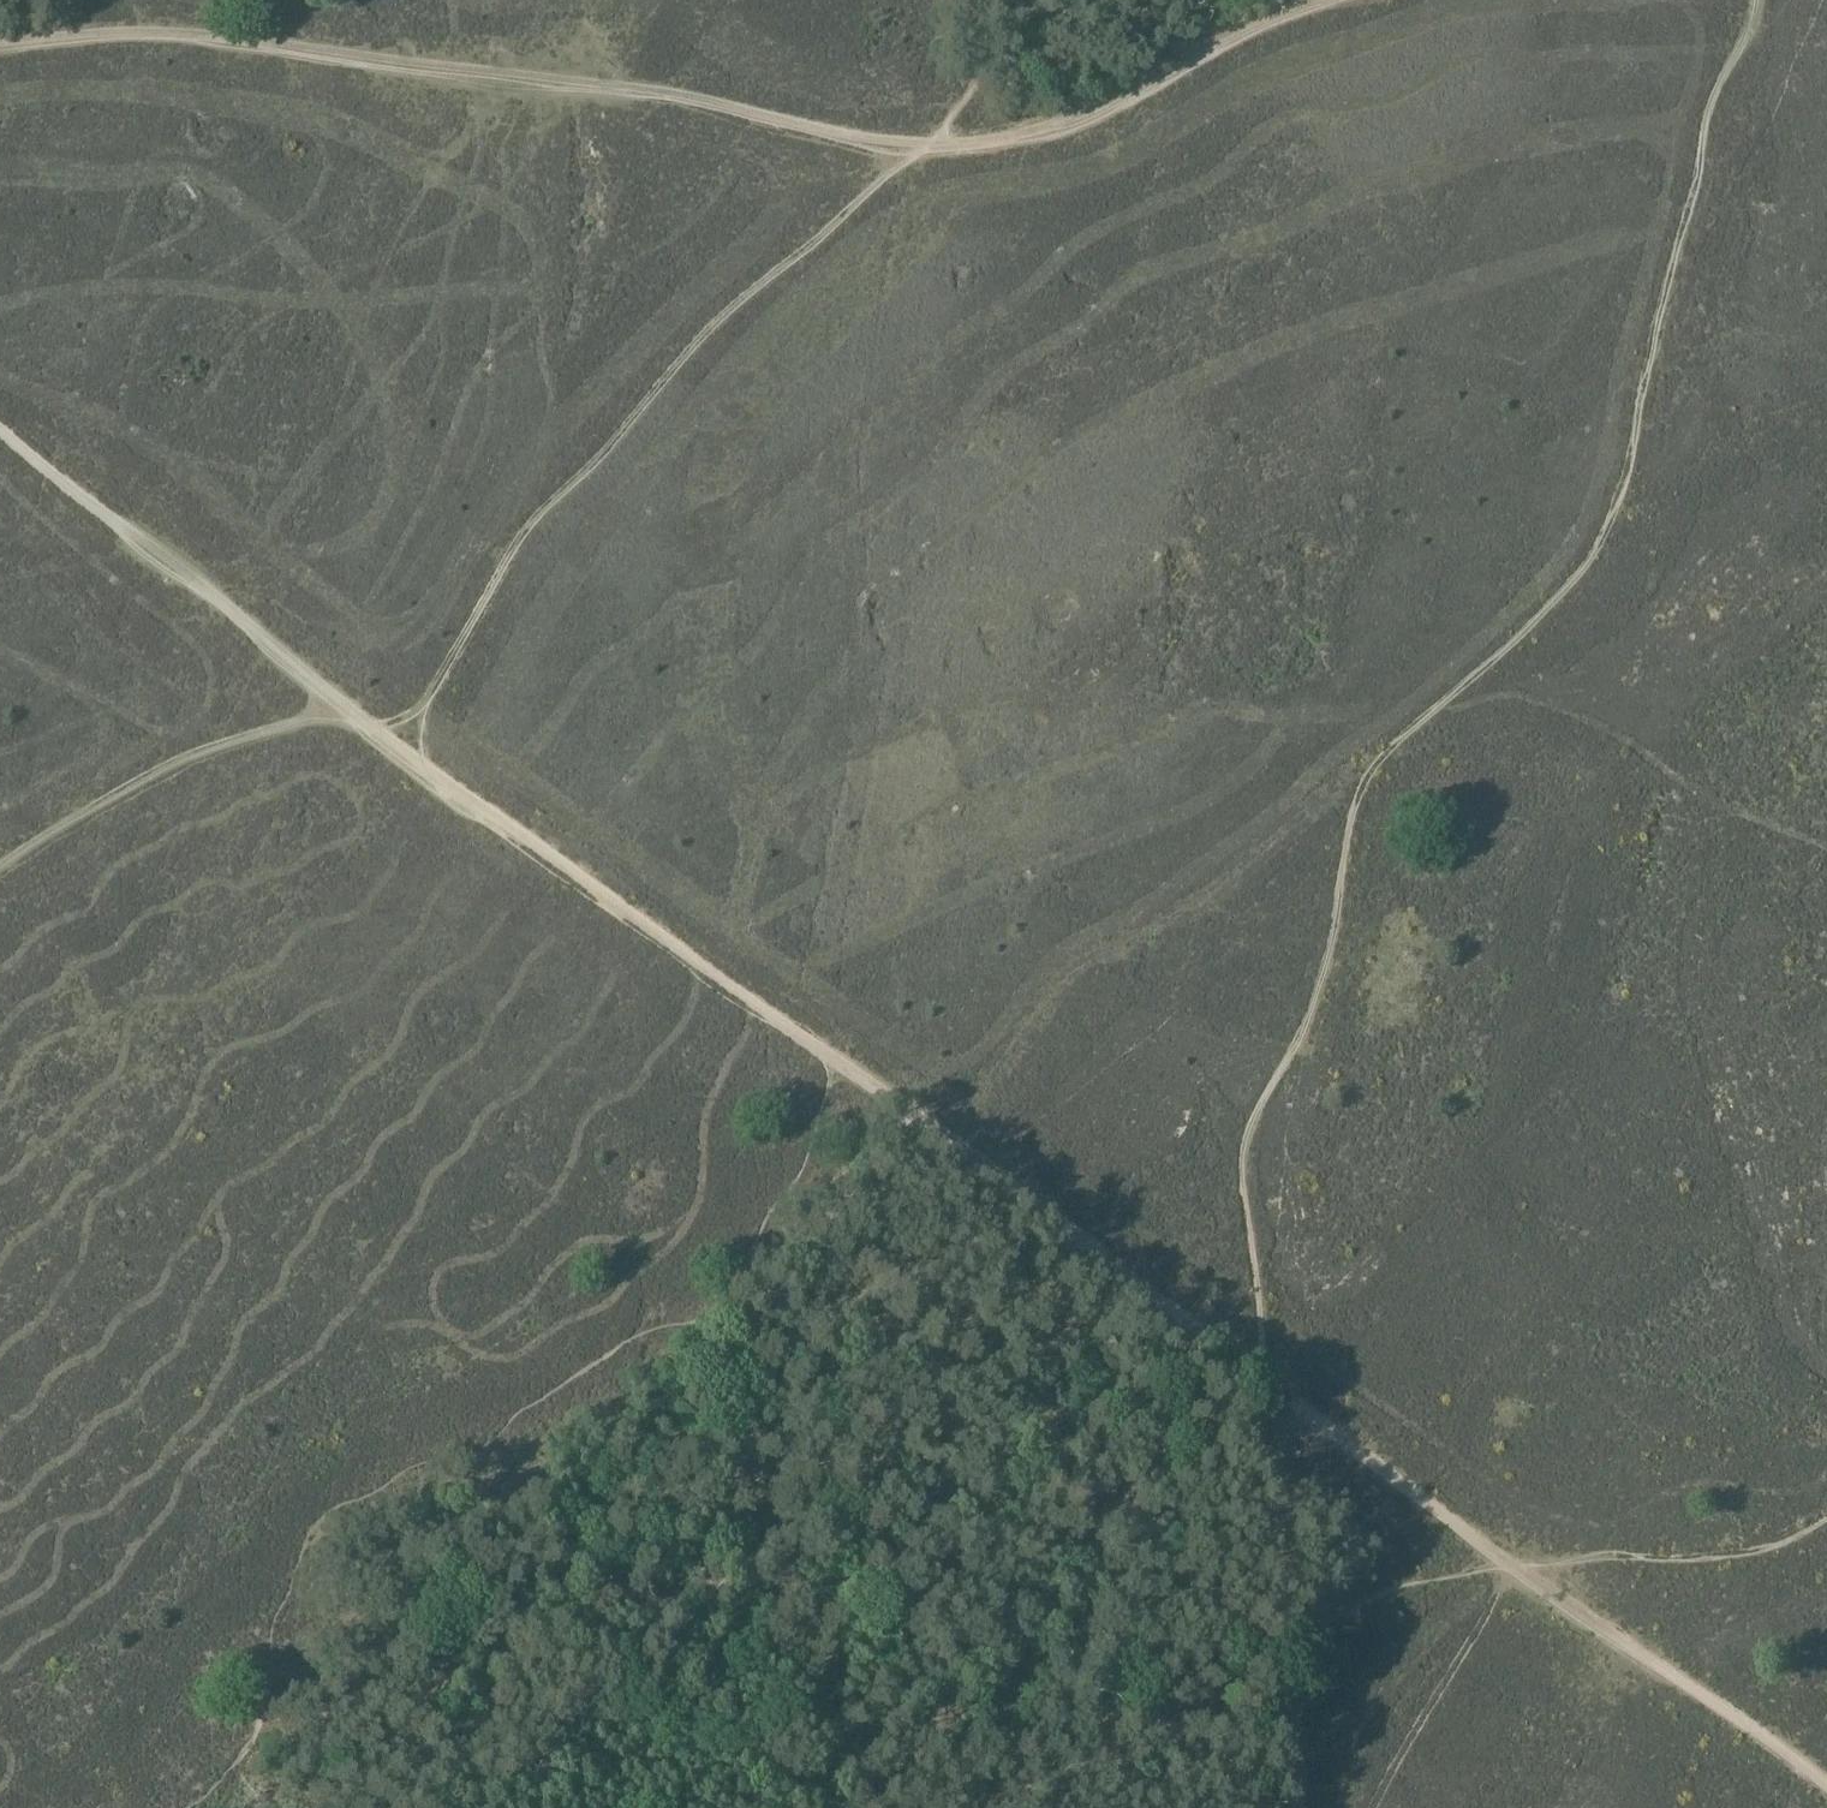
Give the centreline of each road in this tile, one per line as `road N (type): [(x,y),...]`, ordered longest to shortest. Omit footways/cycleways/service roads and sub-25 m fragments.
road 1 (track): [(1274,1383),(356,711),(0,426)]
road 2 (track): [(1826,1792),(1274,1383)]
road 3 (track): [(0,864),(148,773),(277,726),(335,716),(387,734)]

